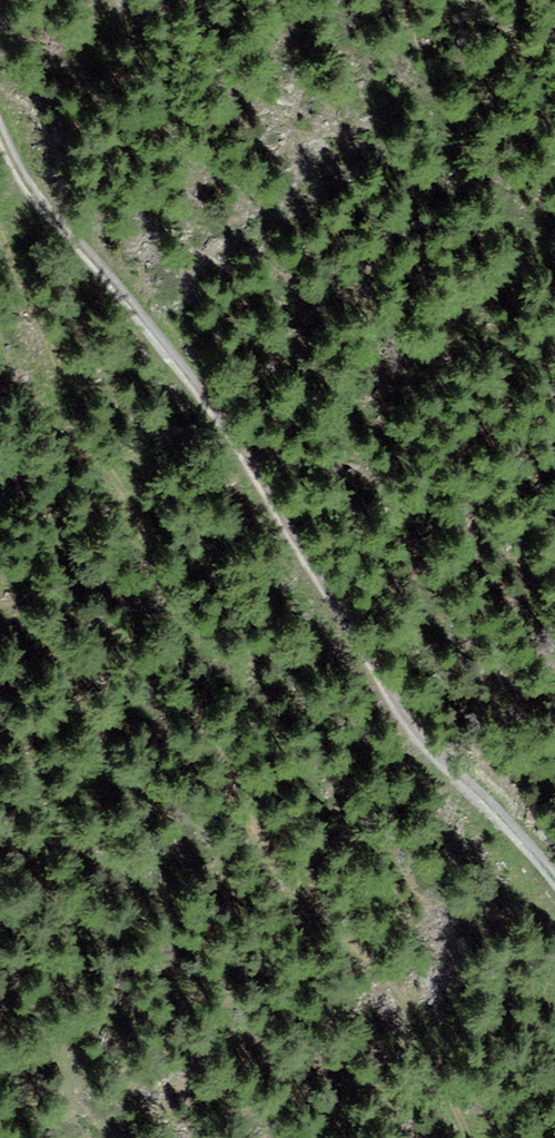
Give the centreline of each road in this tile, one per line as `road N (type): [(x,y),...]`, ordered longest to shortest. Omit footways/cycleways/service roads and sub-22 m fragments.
road 1 (track): [(487,1137),(477,1105),(413,995),(303,880),(235,773),(153,543),(15,315),(0,266)]
road 2 (track): [(554,880),(389,699),(343,603),(230,410),(39,204),(0,126)]

